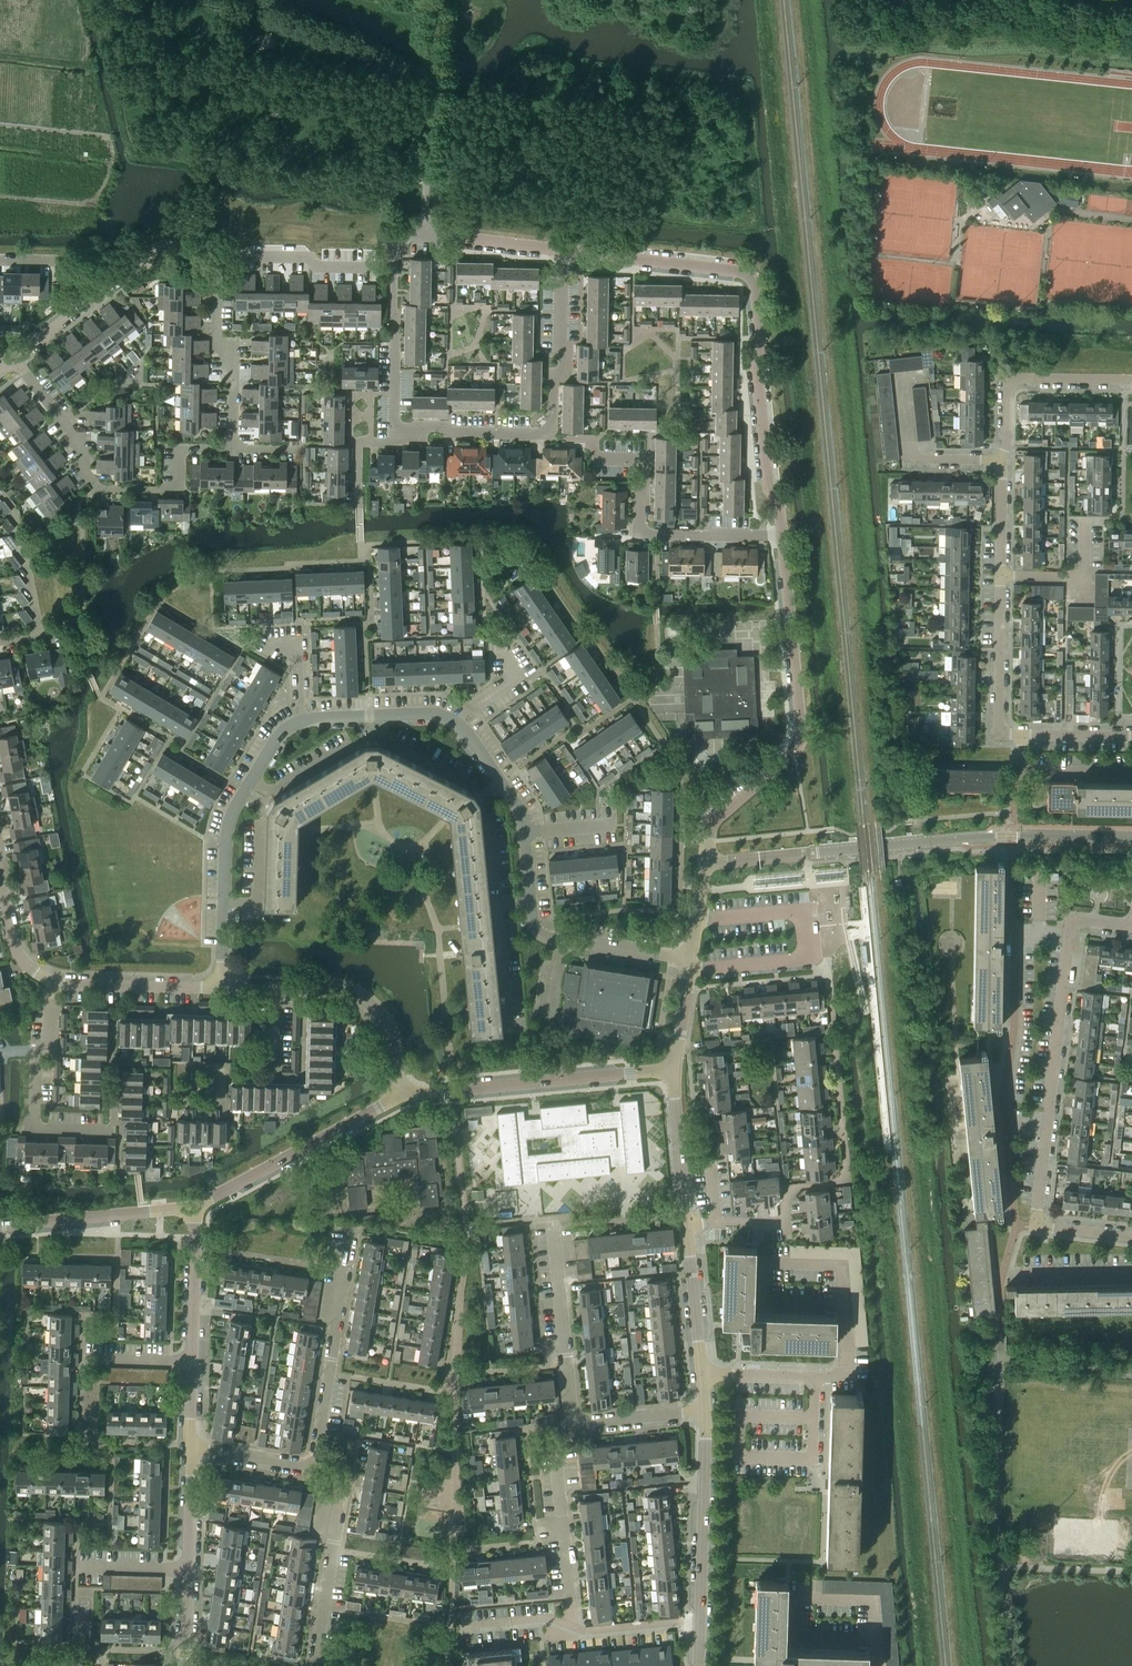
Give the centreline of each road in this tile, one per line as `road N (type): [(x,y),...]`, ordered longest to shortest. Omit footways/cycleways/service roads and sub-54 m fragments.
road 1 (residential): [(782,536),(778,500),(763,480),(753,374),(763,349),(751,276),(596,262),(562,250)]
road 2 (tertiary): [(704,864),(994,835),(1131,837)]
road 3 (residential): [(717,1221),(785,1221),(784,1205),(798,1186),(839,1182),(847,1172),(827,975),(807,954)]
road 4 (residential): [(704,864),(715,821),(800,738),(782,536)]
road 5 (residential): [(402,428),(548,432),(562,367),(562,250)]
road 6 (residential): [(232,449),(179,449),(171,491),(97,489),(81,446),(15,360)]
road 7 (residential): [(302,720),(275,740),(229,820),(221,988)]
road 8 (residential): [(1022,735),(1001,731),(998,722),(1002,460)]
road 9 (residential): [(782,536),(645,535),(638,526),(644,467),(636,459),(599,458),(590,439)]
road 10 (tertiary): [(403,1094),(673,1069)]
road 11 (residential): [(689,959),(543,937),(532,920),(523,833)]
road 12 (tertiary): [(192,1210),(403,1094)]
road 13 (residential): [(312,1466),(351,1233)]
road 14 (residential): [(114,1132),(35,1127),(35,1057),(50,1044),(53,982)]
road 15 (residential): [(171,1103),(218,1104),(219,1076),(272,1073),(276,990)]
road 16 (residential): [(574,1426),(551,1218)]
road 17 (residential): [(700,1619),(705,1410)]
road 18 (residential): [(313,1663),(338,1507),(312,1466)]
road 19 (residential): [(570,1625),(554,1455),(574,1426)]
road 20 (residential): [(1047,1126),(1074,922)]
road 21 (residential): [(232,449),(230,358),(216,334),(217,253)]
road 22 (residential): [(1002,460),(1009,390),(1017,379),(1131,380)]
road 23 (residential): [(877,1640),(796,1637),(798,1598),(874,1605)]
road 24 (residential): [(562,250),(407,234),(394,248),(393,267)]
road 25 (residential): [(1131,1238),(1038,1225),(1047,1126)]
road 26 (tertiary): [(0,1226),(192,1210)]
road 27 (residential): [(276,990),(334,992),(364,1003),(384,1027),(403,1094)]
road 28 (residential): [(1005,1121),(1014,933)]
road 29 (residential): [(1002,460),(913,457),(901,389),(924,377)]
road 30 (residential): [(217,253),(393,267)]
road 31 (residential): [(53,982),(221,988)]
road 32 (residential): [(393,267),(402,428)]
road 33 (residential): [(687,1225),(673,1069)]
road 34 (residential): [(453,722),(428,714),(302,720)]
road 35 (residential): [(192,1362),(192,1210)]
road 36 (residential): [(702,1374),(687,1225)]
road 37 (residential): [(217,253),(206,245),(157,248),(90,299)]
road 38 (residential): [(1022,735),(1023,770),(1131,771)]
road 39 (residential): [(523,833),(500,780),(453,722)]
road 40 (residential): [(574,1426),(705,1410)]
road 41 (residential): [(700,1619),(584,1631),(570,1625)]
road 42 (residential): [(312,1466),(191,1450)]
road 43 (residential): [(0,879),(15,949),(53,982)]
road 44 (residential): [(807,954),(688,970)]

